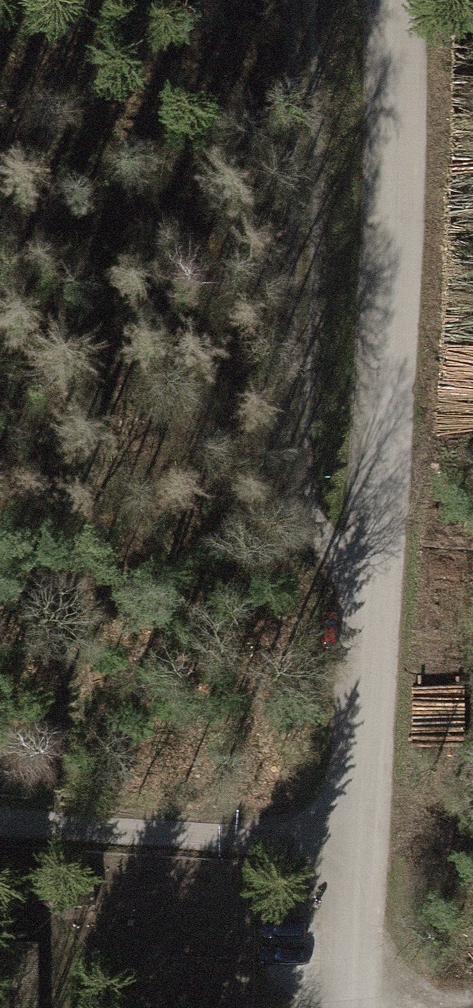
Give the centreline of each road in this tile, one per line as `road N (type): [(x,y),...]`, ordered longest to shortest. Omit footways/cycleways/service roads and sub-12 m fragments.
road 1 (unclassified): [(383,0),(390,288),(355,850)]
road 2 (track): [(372,581),(329,547),(302,510),(295,461),(300,0)]
road 3 (residential): [(355,850),(0,821)]
road 4 (unclassified): [(355,850),(355,1007)]

